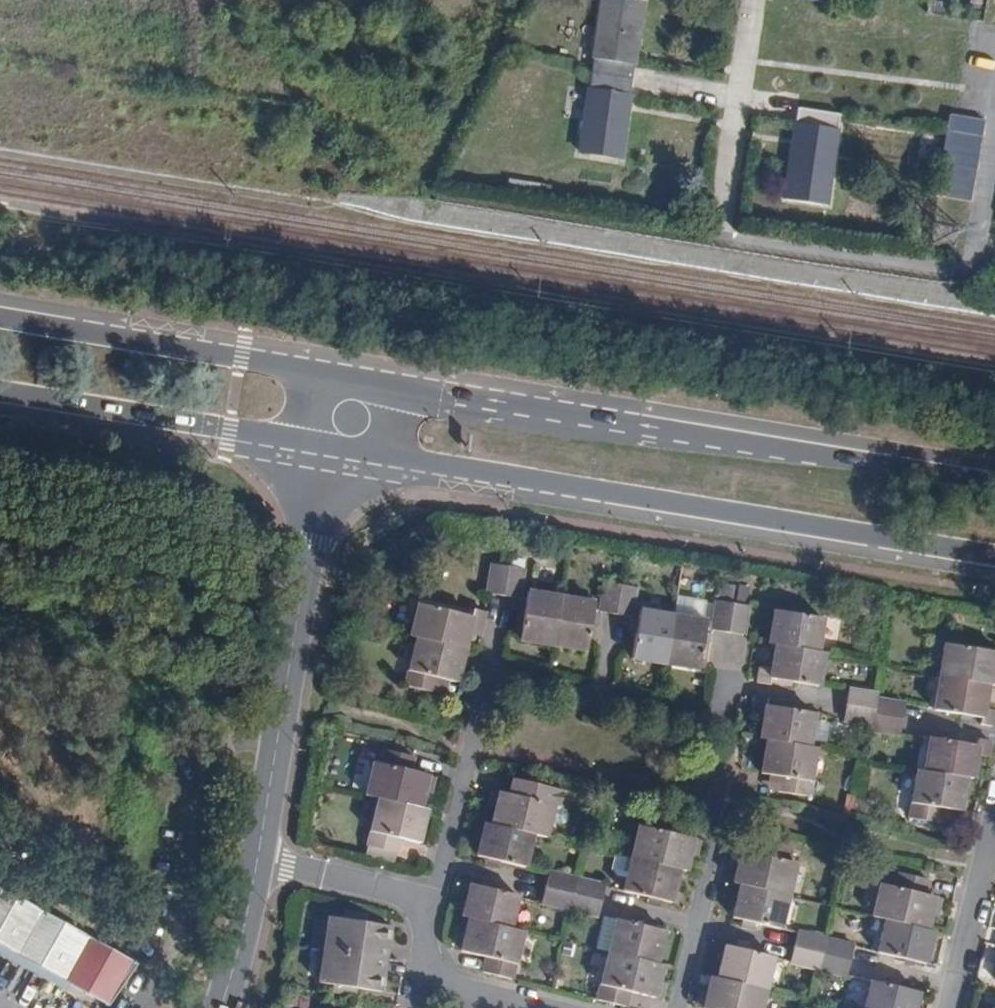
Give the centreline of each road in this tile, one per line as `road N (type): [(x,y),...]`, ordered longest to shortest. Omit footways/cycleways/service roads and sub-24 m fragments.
road 1 (secondary): [(326,451),(994,561)]
road 2 (secondary): [(994,477),(341,370)]
road 3 (residential): [(421,901),(440,878),(481,694),(492,680),(711,720),(725,680)]
road 4 (tertiary): [(257,860),(326,451)]
road 5 (secondary): [(341,370),(0,312)]
road 6 (secondary): [(0,396),(326,451)]
road 7 (track): [(191,0),(188,73),(329,95)]
road 8 (residential): [(547,1007),(438,981),(426,956),(421,901)]
road 9 (residential): [(994,819),(947,1007)]
road 10 (residential): [(719,839),(678,1007)]
road 11 (residential): [(257,860),(421,901)]
road 12 (tertiary): [(222,1007),(257,860)]

